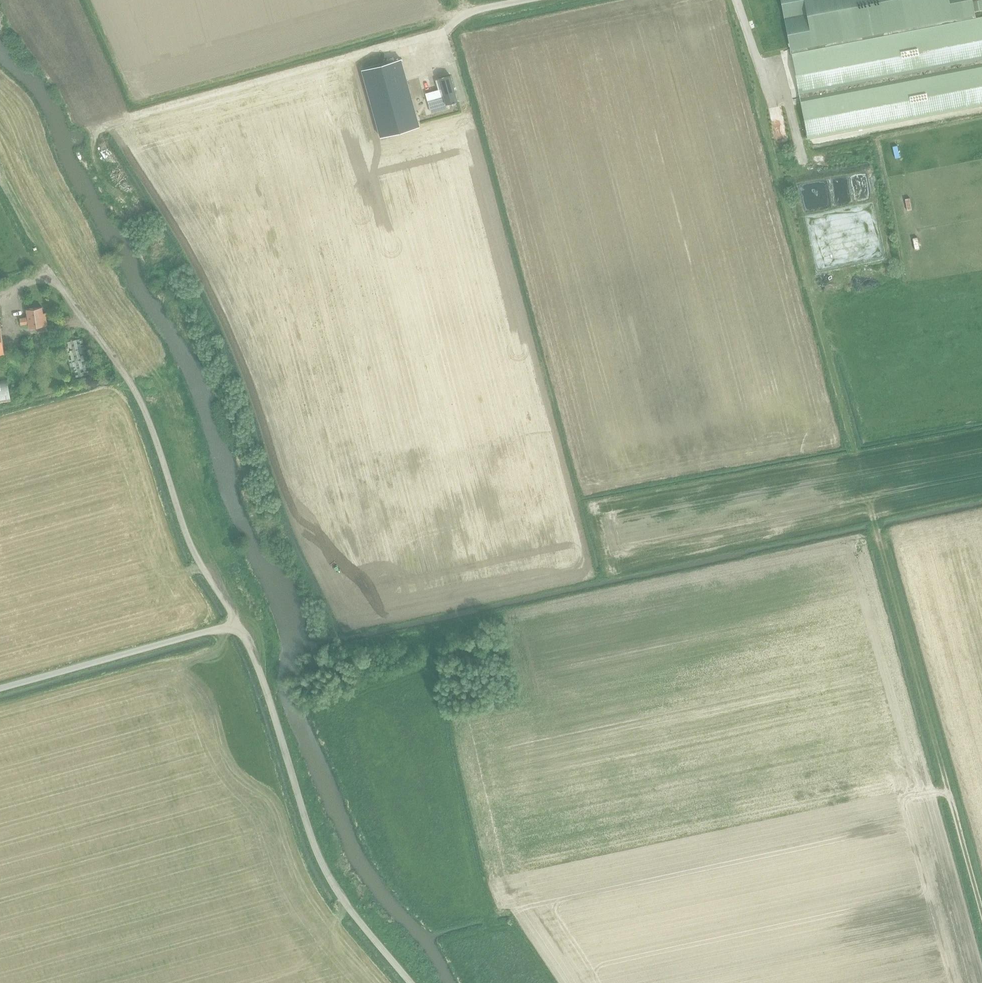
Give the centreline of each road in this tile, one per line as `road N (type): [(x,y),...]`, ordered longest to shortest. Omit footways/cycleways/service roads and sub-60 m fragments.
road 1 (unclassified): [(410,982),(338,894),(317,853),(259,669),(188,539),(138,398),(60,288),(44,279),(24,285)]
road 2 (track): [(236,624),(0,690)]

